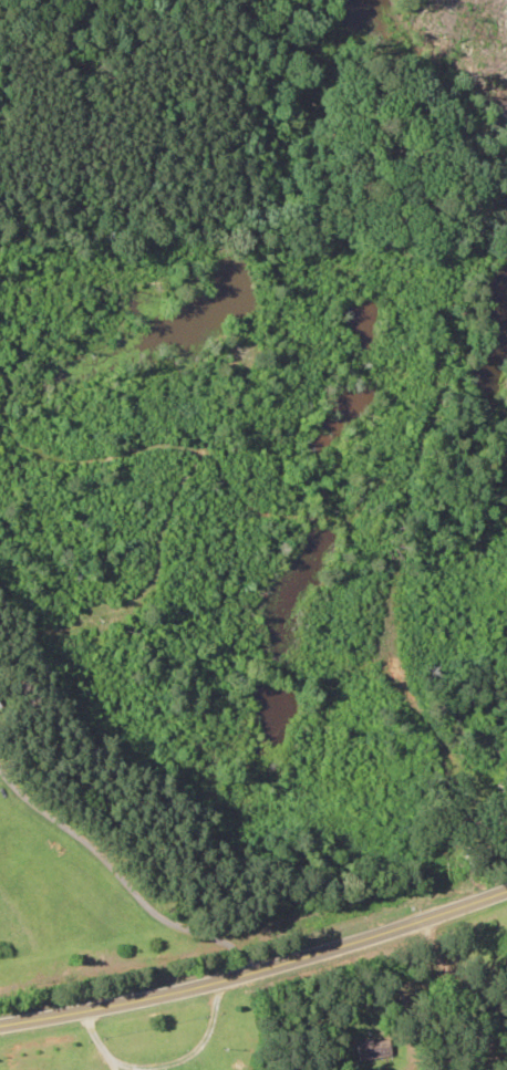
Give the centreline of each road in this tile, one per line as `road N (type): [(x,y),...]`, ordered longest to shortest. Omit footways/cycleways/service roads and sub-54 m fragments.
road 1 (secondary): [(0,1015),(99,997),(506,882)]

